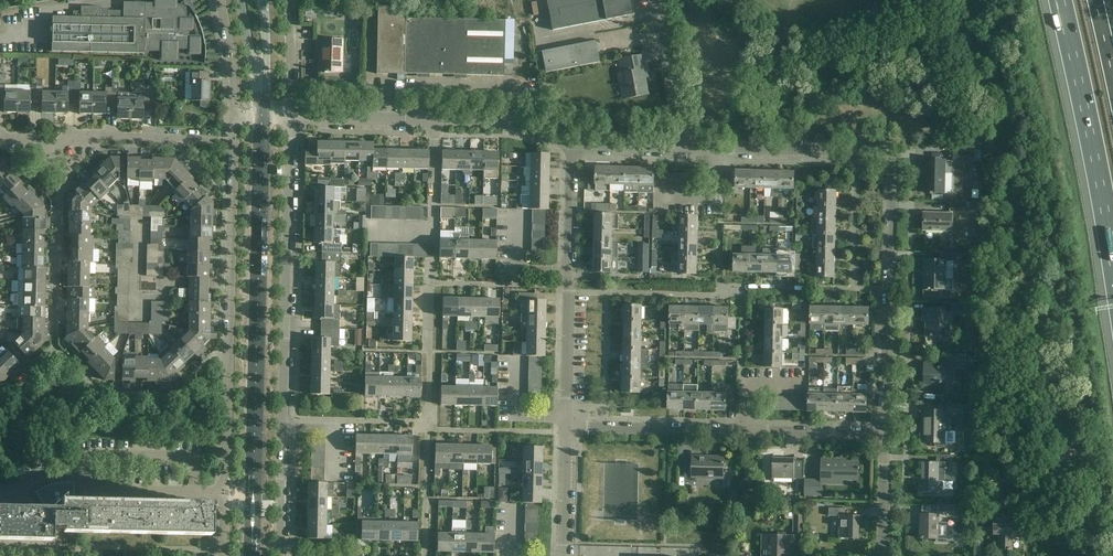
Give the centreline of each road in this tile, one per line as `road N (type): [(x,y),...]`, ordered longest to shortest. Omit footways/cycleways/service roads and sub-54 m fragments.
road 1 (residential): [(884,439),(891,182),(884,164),(871,157),(716,152)]
road 2 (residential): [(279,555),(290,117)]
road 3 (tertiary): [(253,494),(262,115)]
road 4 (residential): [(566,430),(573,145)]
road 5 (motorway): [(1061,0),(1112,259)]
road 6 (residential): [(0,488),(85,467),(84,492),(227,493)]
road 7 (residential): [(227,493),(228,282)]
road 8 (residential): [(56,351),(61,144)]
road 9 (residential): [(747,435),(566,430)]
road 10 (residential): [(436,121),(436,235),(376,235)]
road 11 (residential): [(234,139),(98,136),(61,144)]
road 12 (residential): [(689,152),(658,0)]
road 13 (residential): [(436,121),(290,117)]
road 14 (residential): [(228,282),(234,139)]
road 15 (residential): [(573,145),(498,123),(436,121)]
road 16 (residential): [(884,439),(747,435)]
road 17 (residential): [(562,555),(566,430)]

